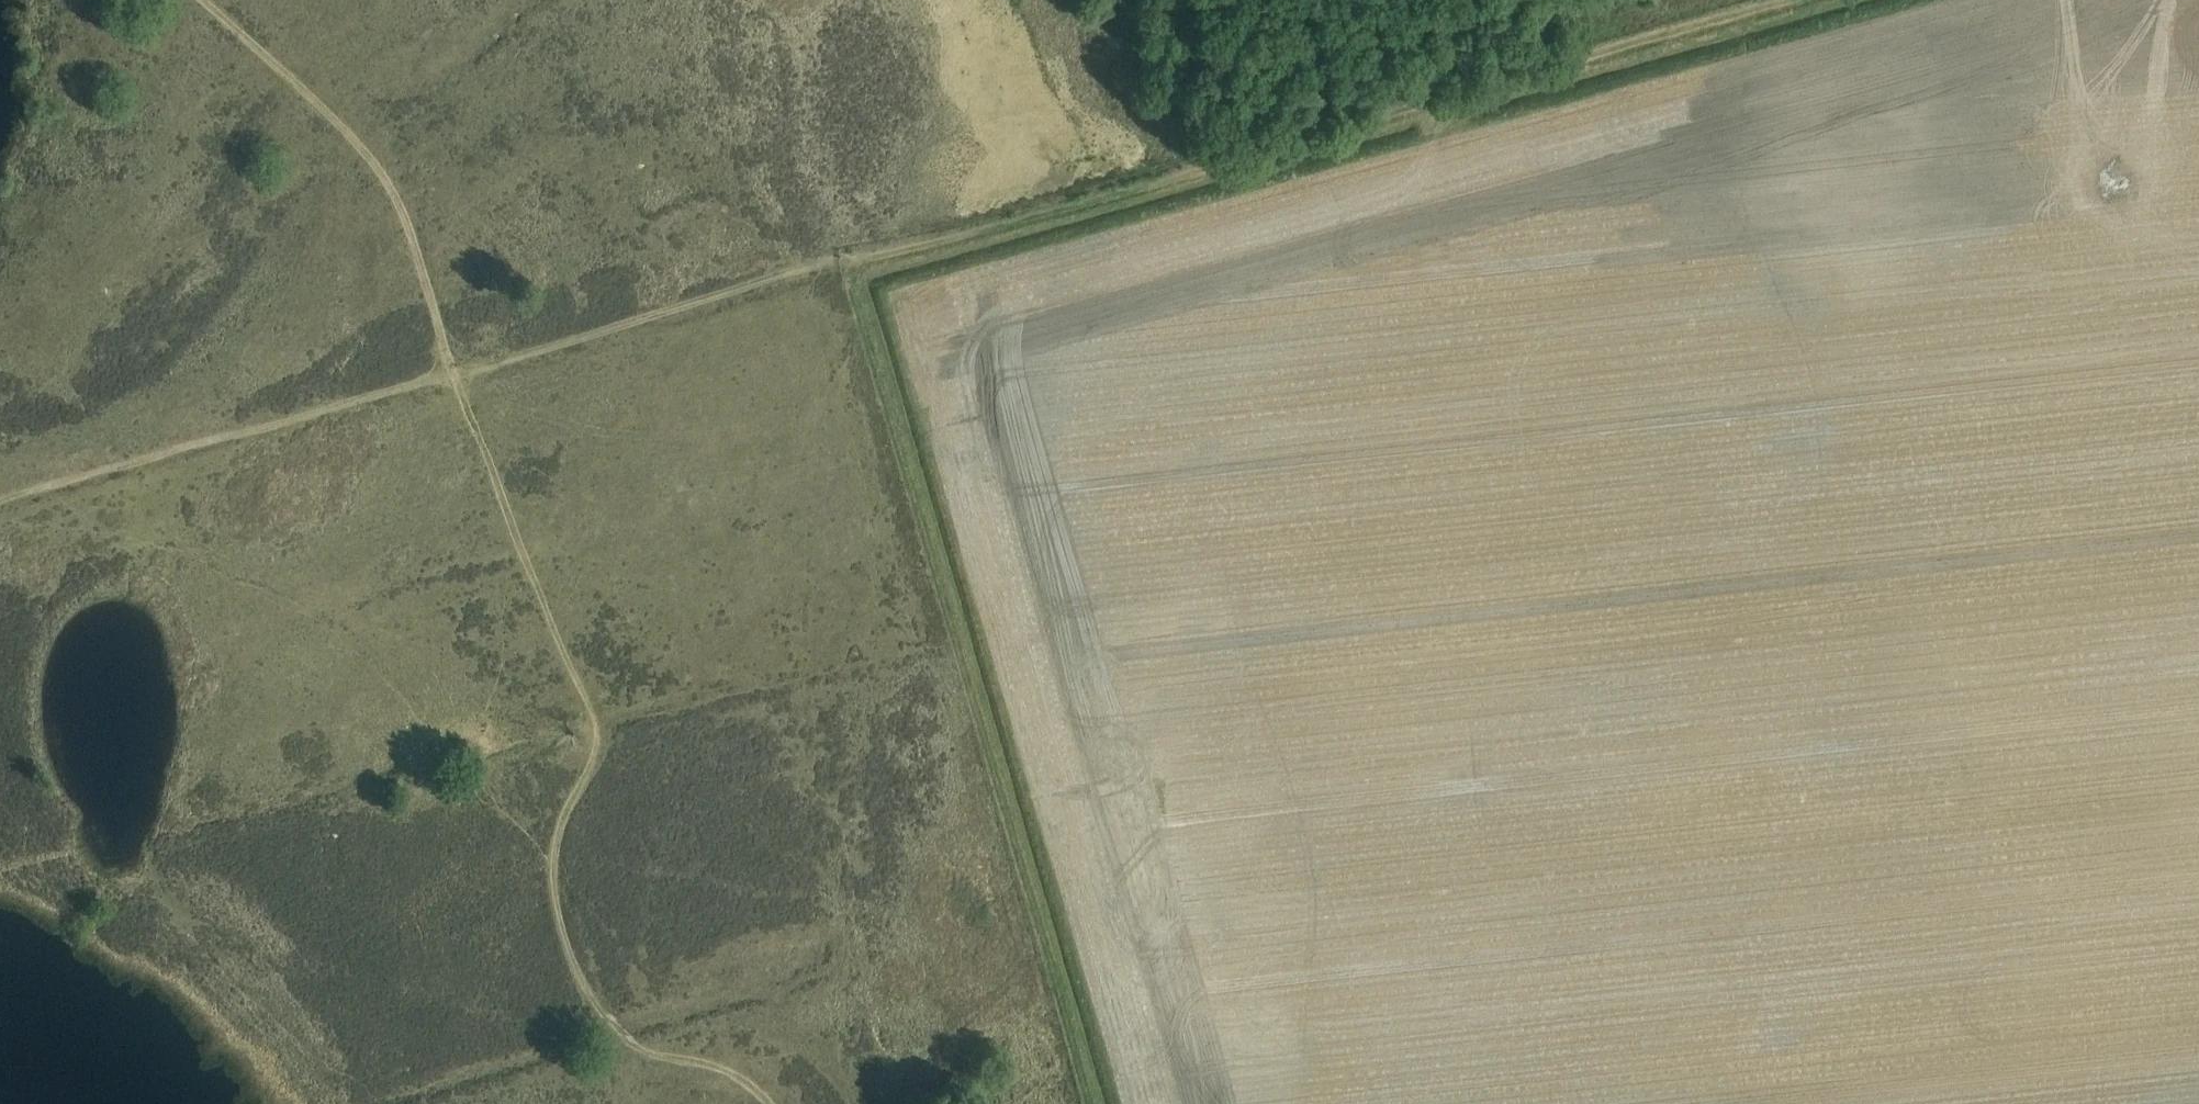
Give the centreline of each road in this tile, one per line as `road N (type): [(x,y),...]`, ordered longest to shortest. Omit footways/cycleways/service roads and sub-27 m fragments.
road 1 (track): [(456,382),(1795,0)]
road 2 (track): [(772,1103),(764,1084),(634,1056),(582,991),(549,892),(550,835),(605,742),(456,382)]
road 3 (track): [(191,0),(348,142),(401,213),(456,382)]
road 4 (track): [(456,382),(0,507)]

